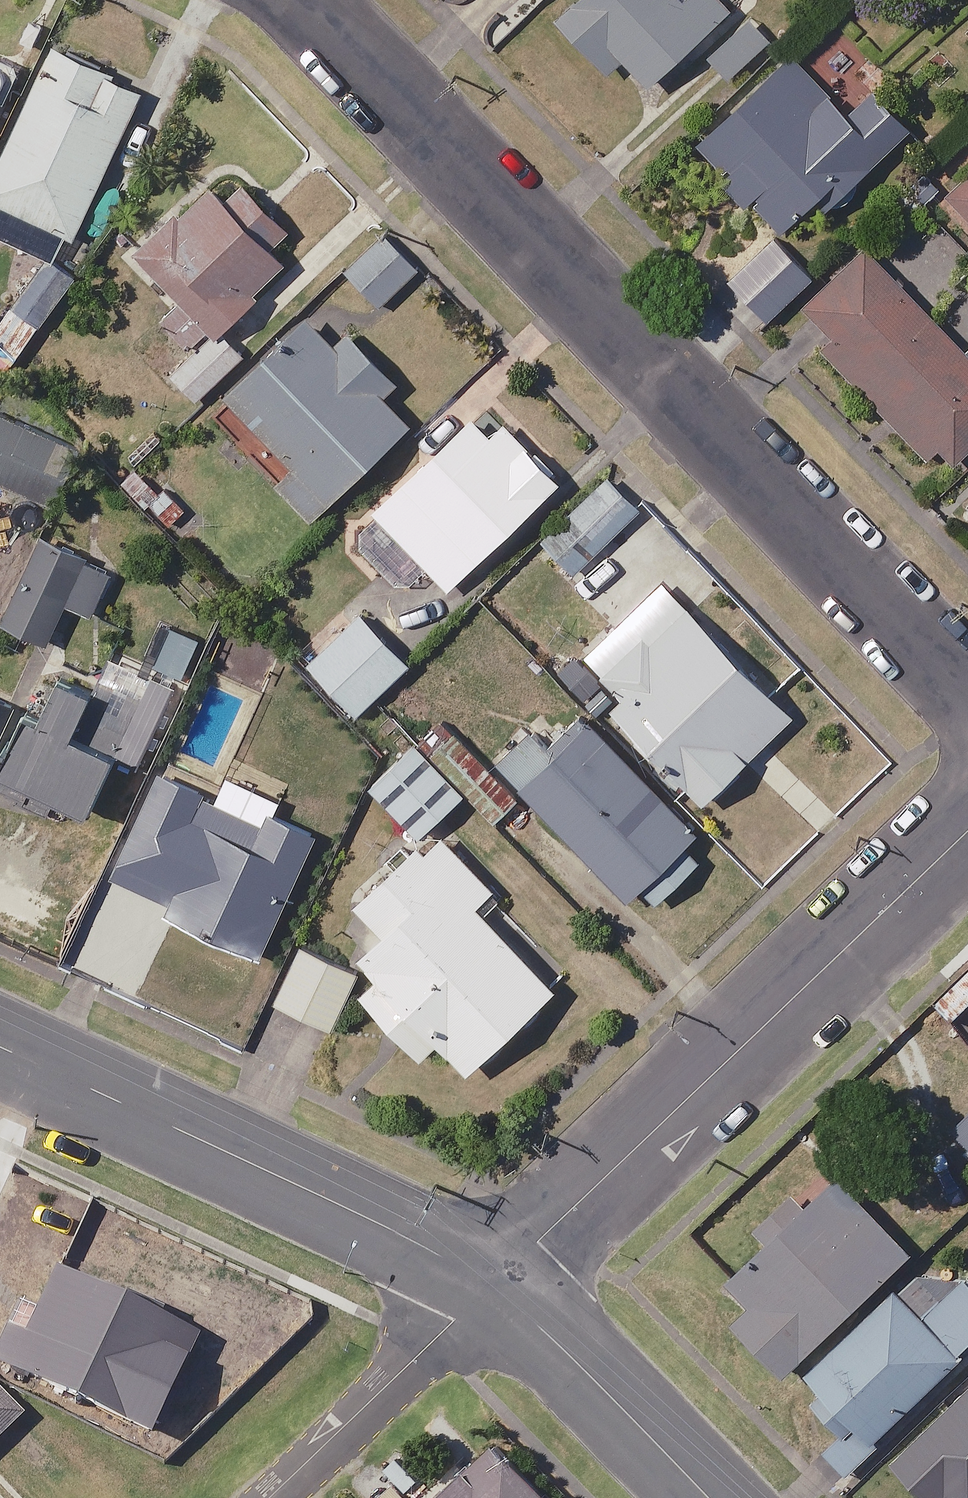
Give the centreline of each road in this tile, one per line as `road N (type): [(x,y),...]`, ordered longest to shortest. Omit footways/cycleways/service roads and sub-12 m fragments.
road 1 (residential): [(298,0),(967,696)]
road 2 (unclassified): [(491,1286),(967,830)]
road 3 (residential): [(0,1046),(373,1219),(491,1286)]
road 4 (residential): [(266,1497),(491,1286)]
road 5 (residential): [(491,1286),(562,1346),(708,1497)]

